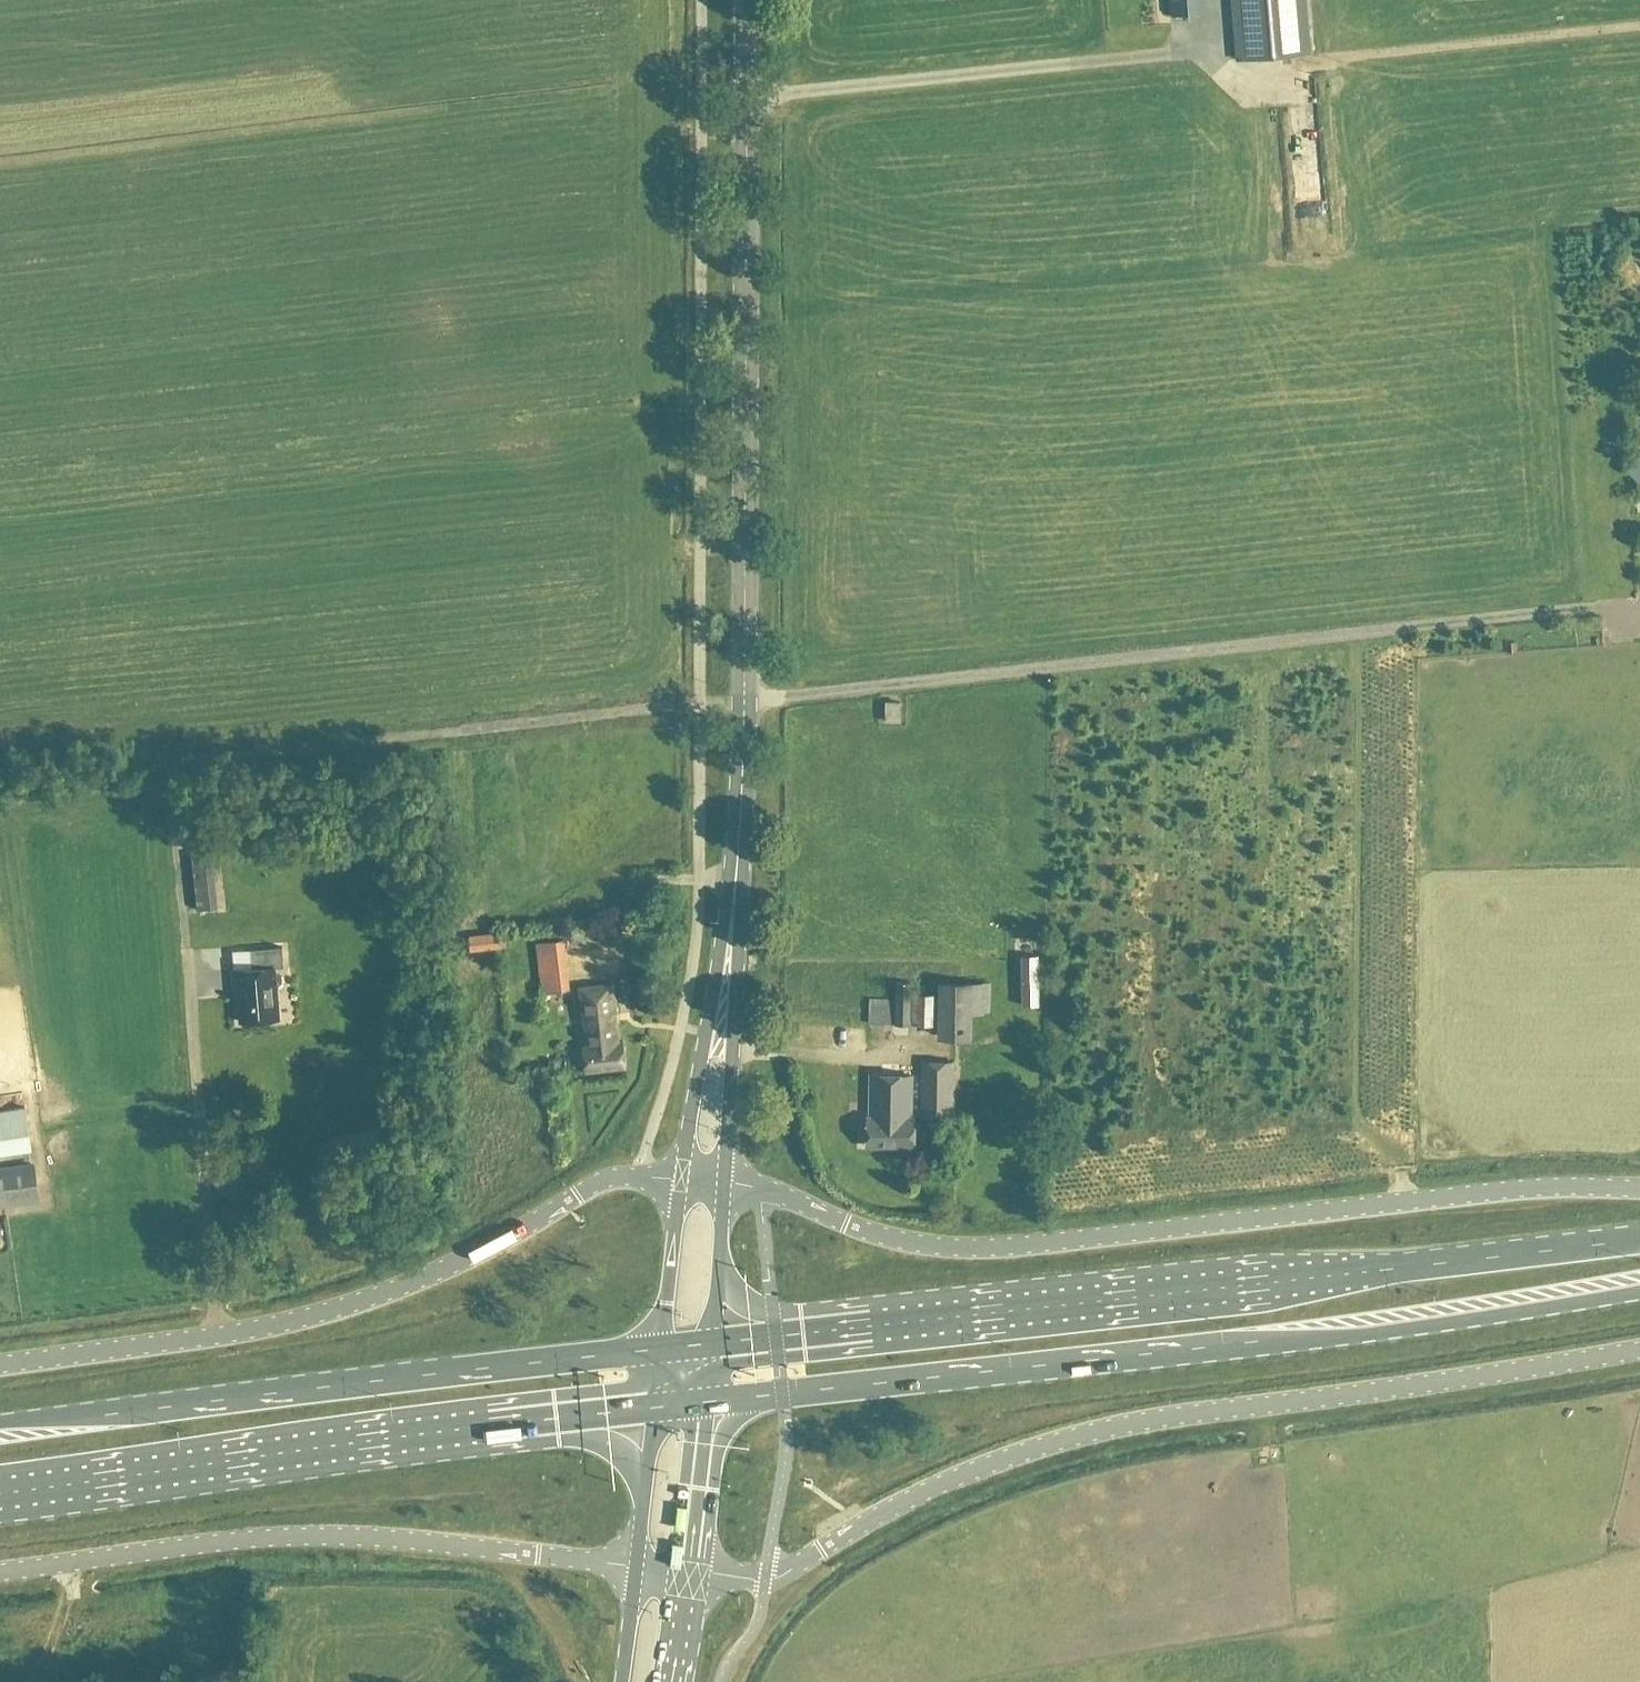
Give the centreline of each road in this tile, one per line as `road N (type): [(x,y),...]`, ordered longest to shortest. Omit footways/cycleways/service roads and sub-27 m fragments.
road 1 (unclassified): [(1639,1349),(1106,1429),(933,1487),(775,1579),(689,1572)]
road 2 (primary): [(707,1403),(1410,1323),(1639,1288)]
road 3 (primary): [(1639,1233),(713,1344)]
road 4 (unclassified): [(722,1183),(779,1194),(884,1237),(980,1248),(1482,1192),(1639,1189)]
road 5 (unclassified): [(0,1365),(318,1314),(455,1265),(595,1185),(681,1180)]
road 6 (secondary): [(743,700),(738,0)]
road 7 (primary): [(659,1350),(0,1423)]
road 8 (primary): [(0,1494),(652,1408)]
road 9 (unclassified): [(0,1573),(283,1536),(405,1539),(636,1567)]
road 10 (unclassified): [(435,738),(743,700)]
road 11 (secondary): [(733,909),(681,1180)]
road 12 (secondary): [(722,1183),(733,909)]
road 13 (secondary): [(733,909),(743,700)]
road 14 (secondary): [(681,1180),(659,1350)]
road 15 (secondary): [(689,1572),(707,1403)]
road 16 (secondary): [(713,1344),(722,1183)]
road 17 (secondary): [(652,1408),(636,1567)]

